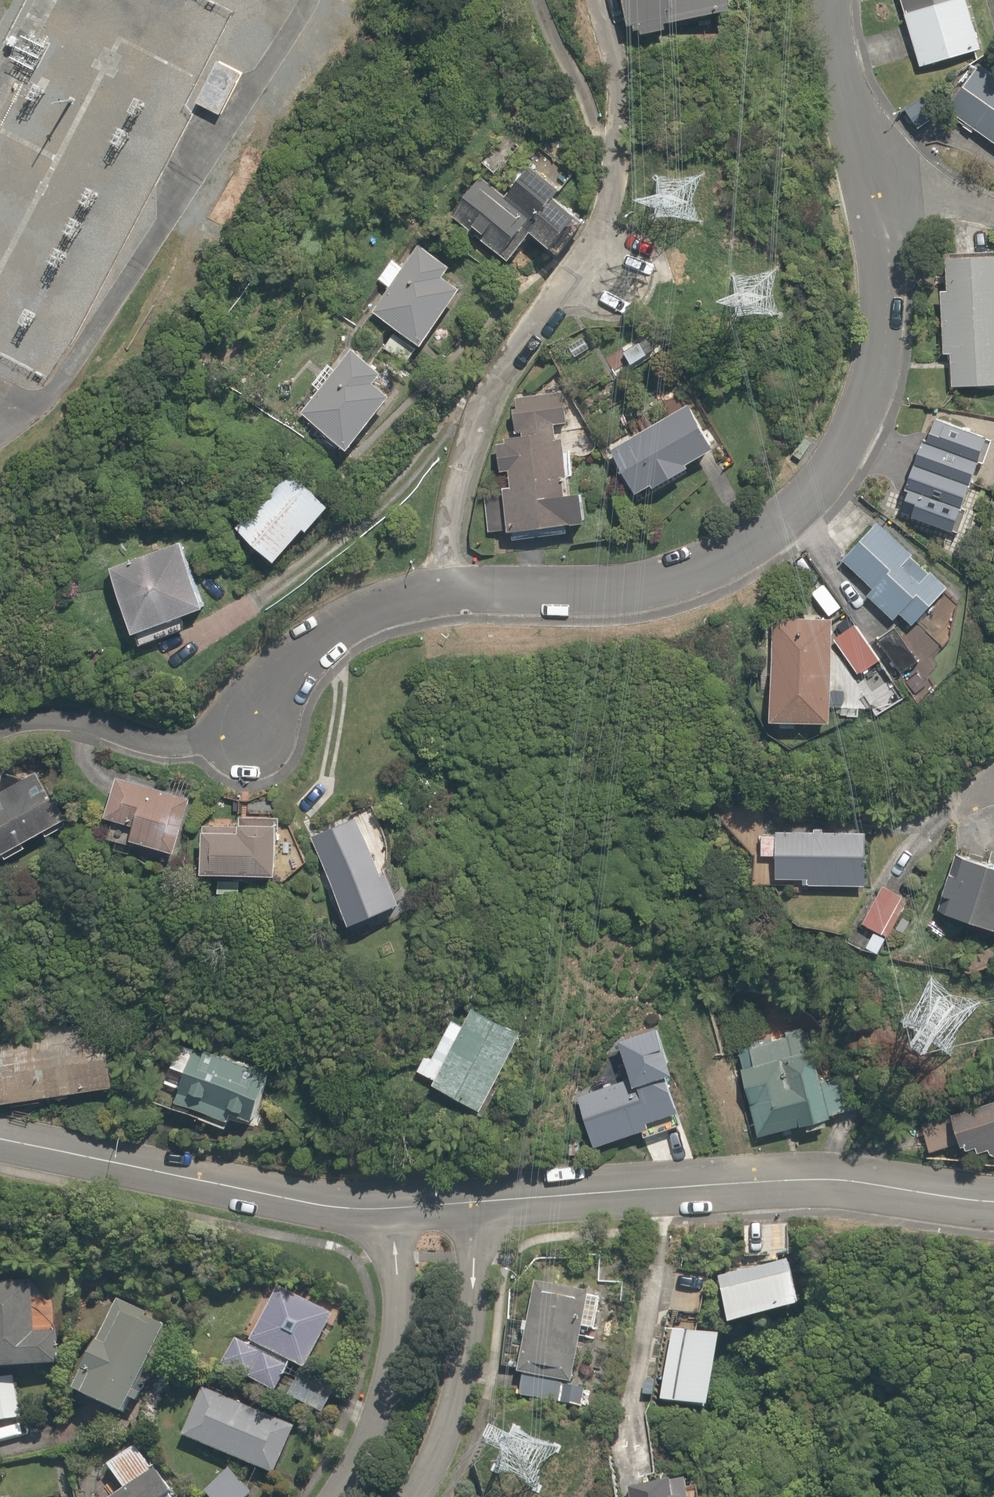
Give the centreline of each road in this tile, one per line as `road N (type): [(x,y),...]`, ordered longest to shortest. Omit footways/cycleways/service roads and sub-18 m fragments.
road 1 (residential): [(438,593),(613,587),(671,576),(749,545),(800,504),(837,455),(881,351),(877,179)]
road 2 (residential): [(617,47),(622,160),(593,242),(477,413),(438,593)]
road 3 (residential): [(993,1192),(803,1185),(474,1207)]
road 4 (residential): [(393,1211),(241,1206),(0,1155)]
road 5 (residential): [(474,1207),(463,1387),(413,1496)]
road 6 (residential): [(341,1496),(391,1380),(399,1300),(393,1211)]
road 7 (residential): [(263,706),(199,745),(64,722),(0,730)]
road 8 (residential): [(263,706),(307,645),(349,617),(438,593)]
road 9 (residential): [(877,179),(851,112),(826,0)]
road 10 (residential): [(877,179),(993,212)]

